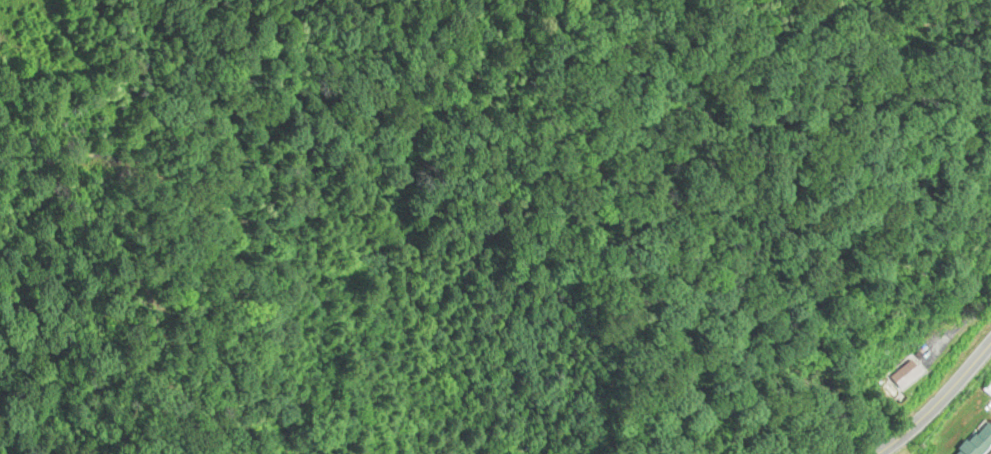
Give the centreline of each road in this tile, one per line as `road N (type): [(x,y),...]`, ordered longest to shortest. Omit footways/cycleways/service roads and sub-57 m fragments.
road 1 (secondary): [(878,453),(990,340)]

